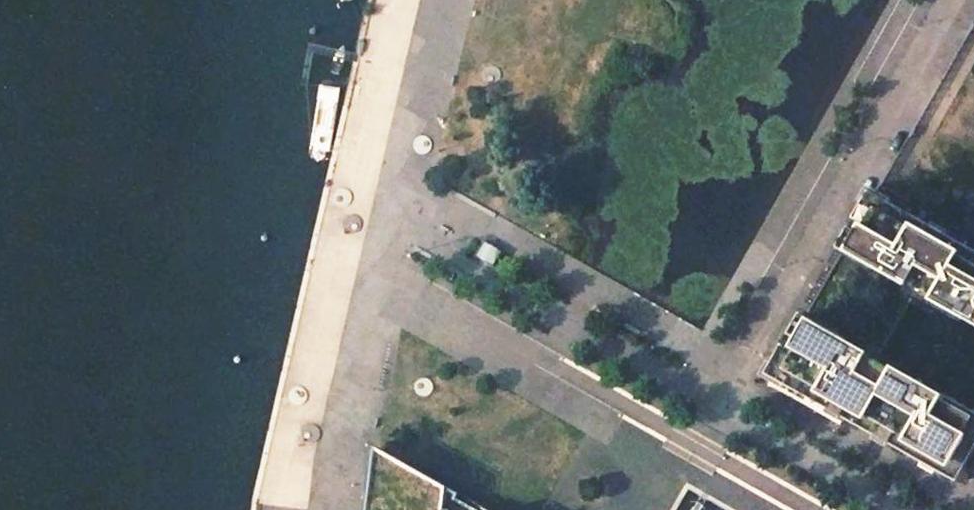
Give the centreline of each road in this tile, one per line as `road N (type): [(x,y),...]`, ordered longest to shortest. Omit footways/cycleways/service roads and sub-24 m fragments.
road 1 (residential): [(755,342),(949,0)]

